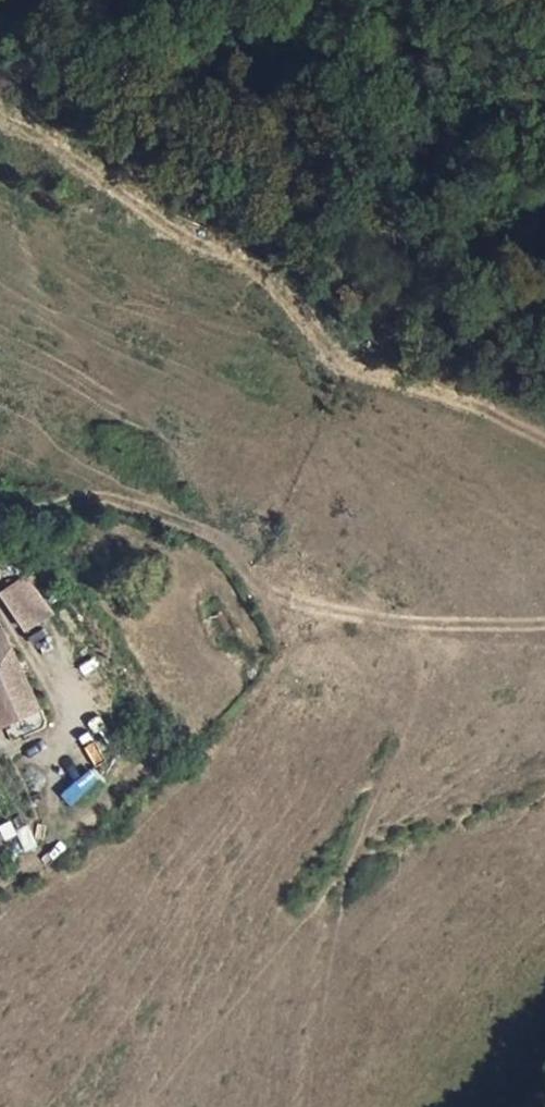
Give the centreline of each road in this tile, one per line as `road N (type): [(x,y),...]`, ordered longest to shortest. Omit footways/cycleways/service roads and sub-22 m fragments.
road 1 (track): [(544,110),(372,0)]

